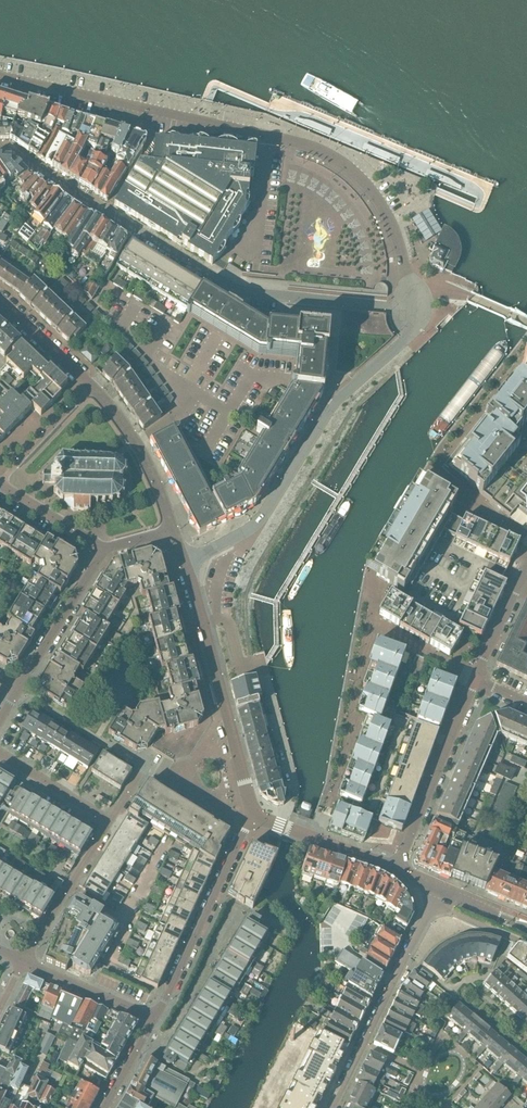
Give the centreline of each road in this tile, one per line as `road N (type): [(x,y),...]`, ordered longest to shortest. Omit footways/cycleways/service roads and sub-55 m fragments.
road 1 (unclassified): [(413,304),(241,291),(0,148)]
road 2 (unclassified): [(0,76),(308,146),(366,186),(391,222)]
road 3 (unclassified): [(186,563),(254,531),(328,409),(407,335),(413,304)]
road 4 (residential): [(331,1107),(438,890)]
road 5 (residential): [(155,1020),(257,814)]
road 6 (residential): [(202,621),(228,623),(240,668),(259,664),(294,786)]
road 7 (residential): [(397,869),(475,677)]
road 8 (tertiary): [(257,814),(202,621)]
road 9 (residential): [(110,821),(22,963)]
road 10 (residential): [(17,687),(105,549)]
road 11 (tertiary): [(397,869),(257,814)]
road 12 (residential): [(155,1020),(22,963)]
road 13 (residential): [(91,386),(0,482)]
road 14 (residential): [(0,752),(110,821)]
road 15 (residential): [(189,388),(92,305)]
road 16 (tertiary): [(91,386),(0,301)]
road 17 (residential): [(105,549),(0,485)]

